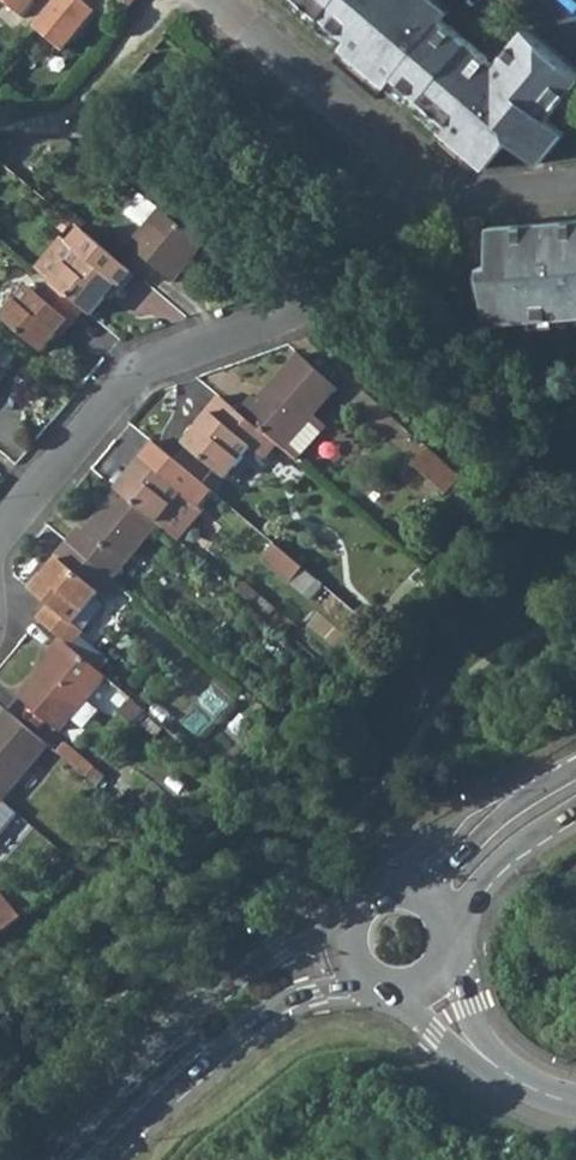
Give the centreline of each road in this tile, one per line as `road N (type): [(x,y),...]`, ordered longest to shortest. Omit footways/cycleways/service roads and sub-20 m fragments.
road 1 (residential): [(0,537),(141,367),(304,302),(403,201),(389,149),(208,0)]
road 2 (tertiary): [(349,947),(255,991),(77,1159)]
road 3 (tertiary): [(575,1102),(512,1079),(476,1053),(427,979)]
road 4 (tertiary): [(575,788),(489,850),(439,915)]
road 5 (tertiary): [(439,915),(414,894),(381,894),(355,915),(349,947)]

